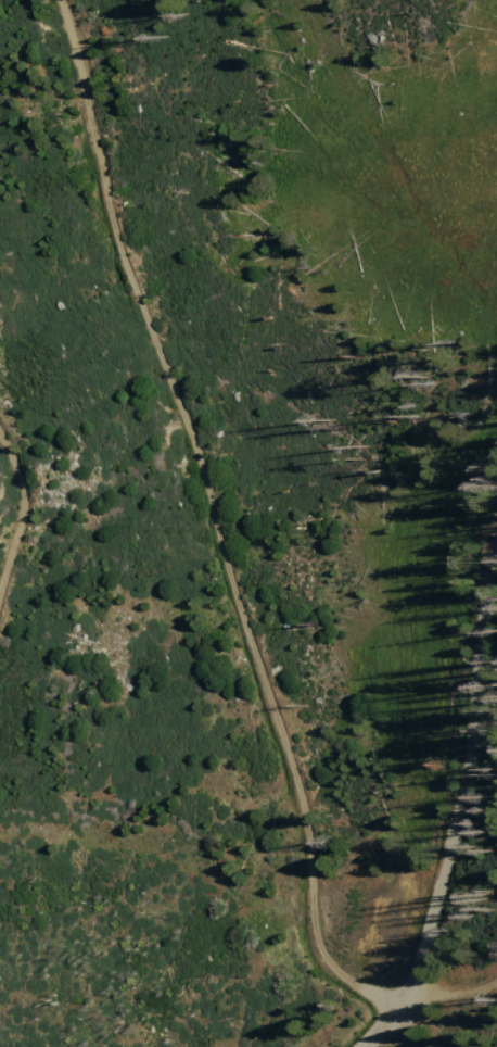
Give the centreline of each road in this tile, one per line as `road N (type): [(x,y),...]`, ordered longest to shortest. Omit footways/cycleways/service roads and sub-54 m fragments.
road 1 (track): [(396,1016),(329,973),(313,922),(296,782),(167,366),(105,218),(63,0)]
road 2 (tertiary): [(364,1046),(396,1016),(466,770),(496,572)]
road 3 (track): [(0,571),(9,540),(9,464),(0,451)]

